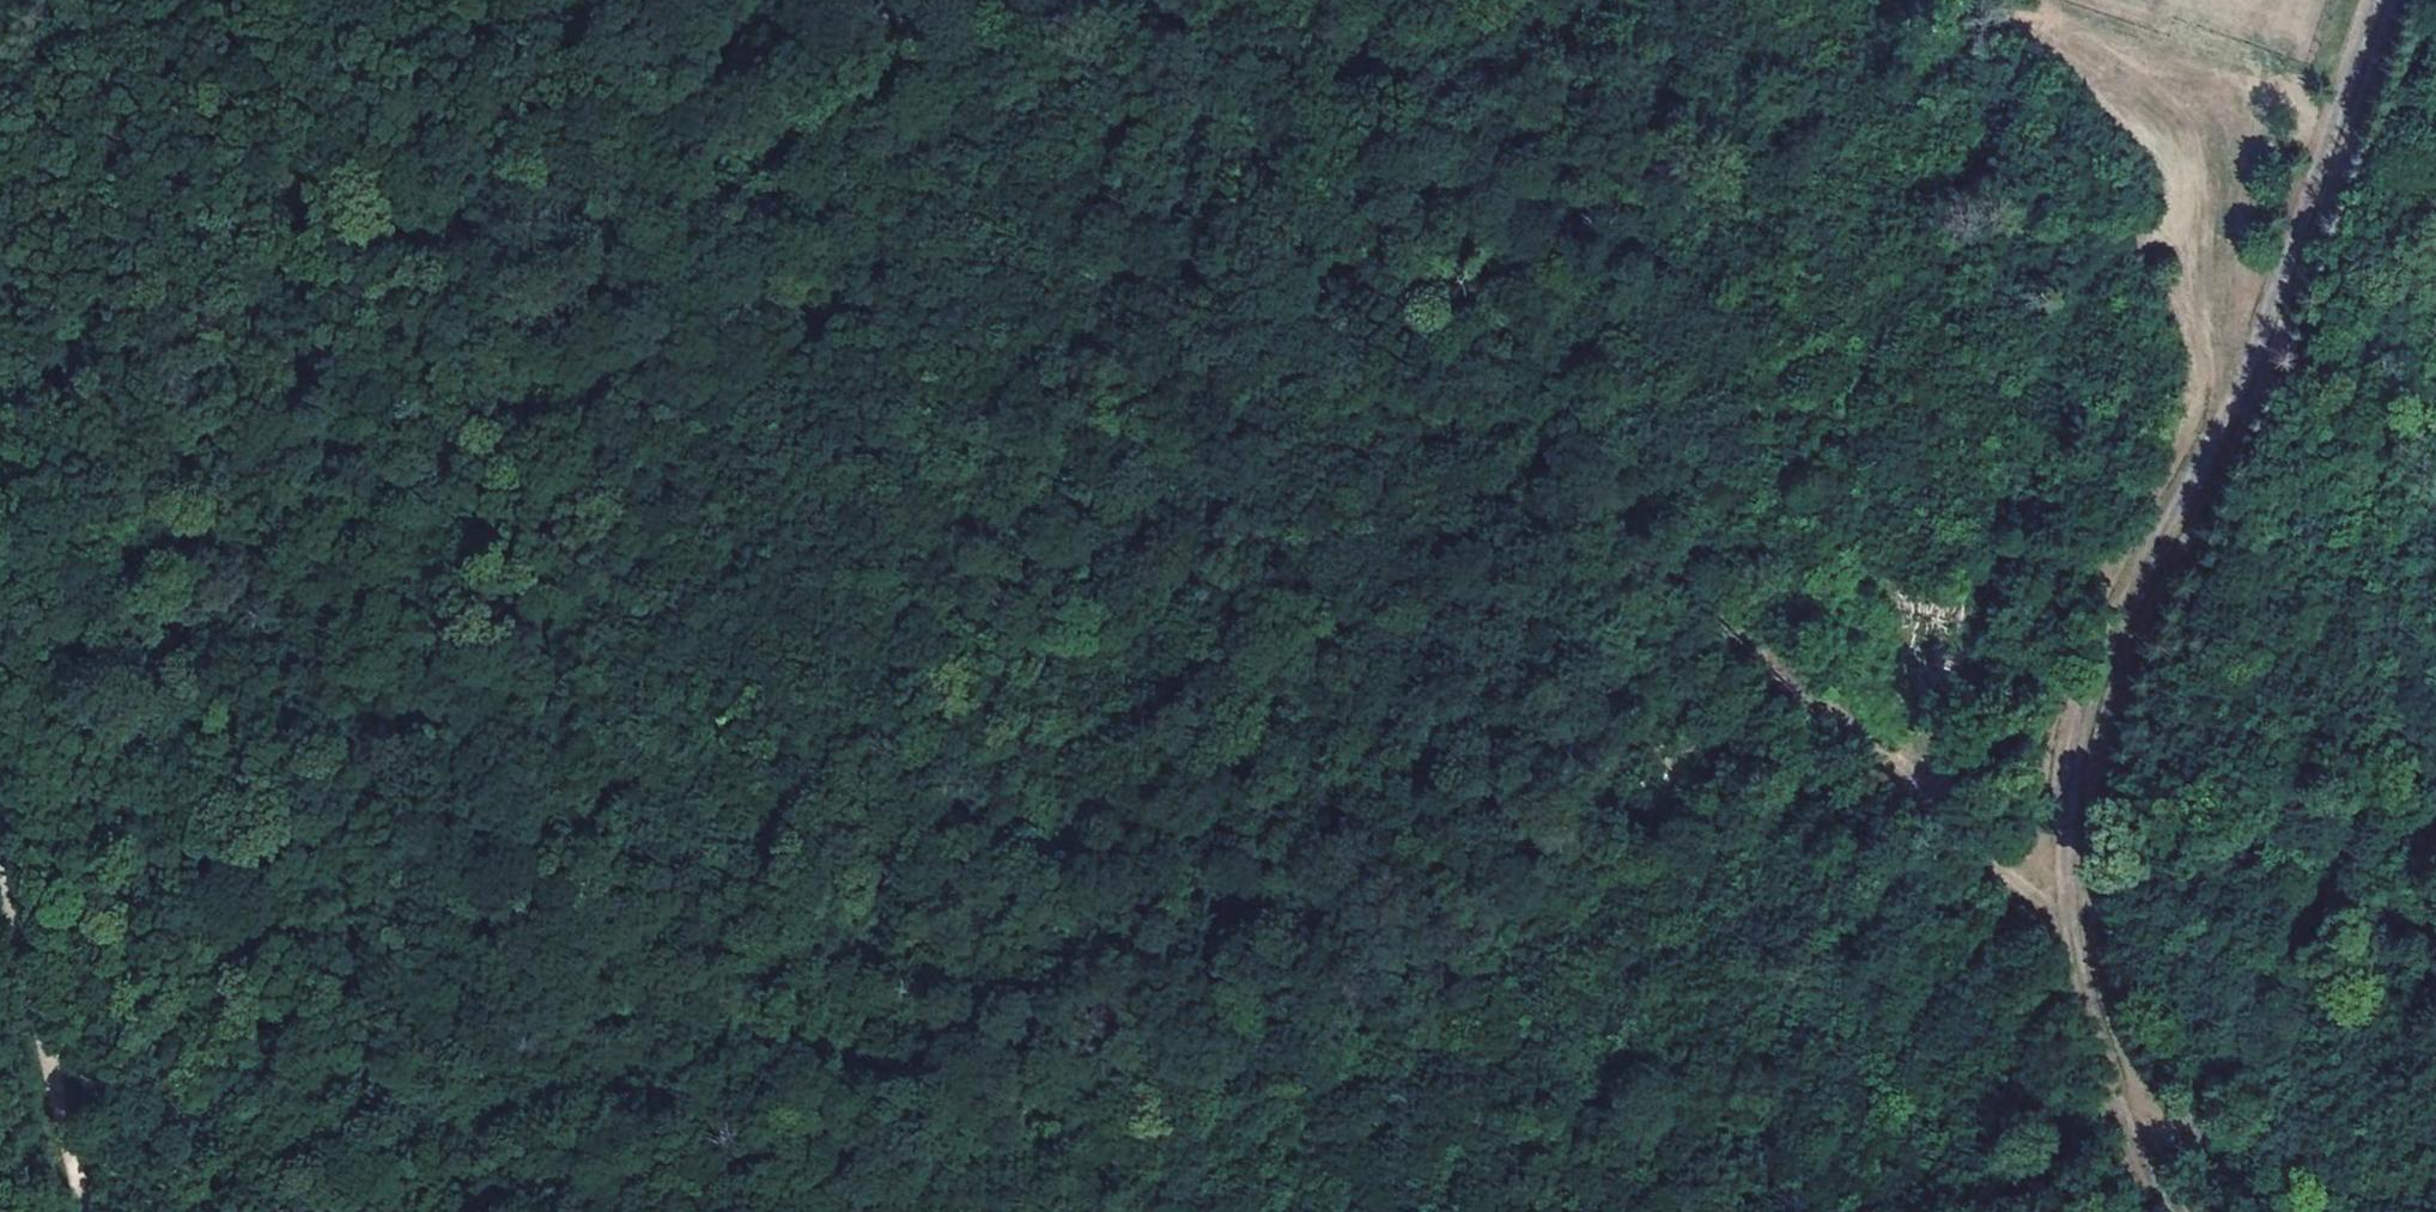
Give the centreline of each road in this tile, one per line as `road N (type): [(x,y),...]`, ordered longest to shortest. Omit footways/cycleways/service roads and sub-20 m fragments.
road 1 (track): [(2374,0),(2249,373),(2121,612),(2070,779),(2068,860),(2087,974),(2189,1211)]
road 2 (track): [(0,854),(87,1211)]

